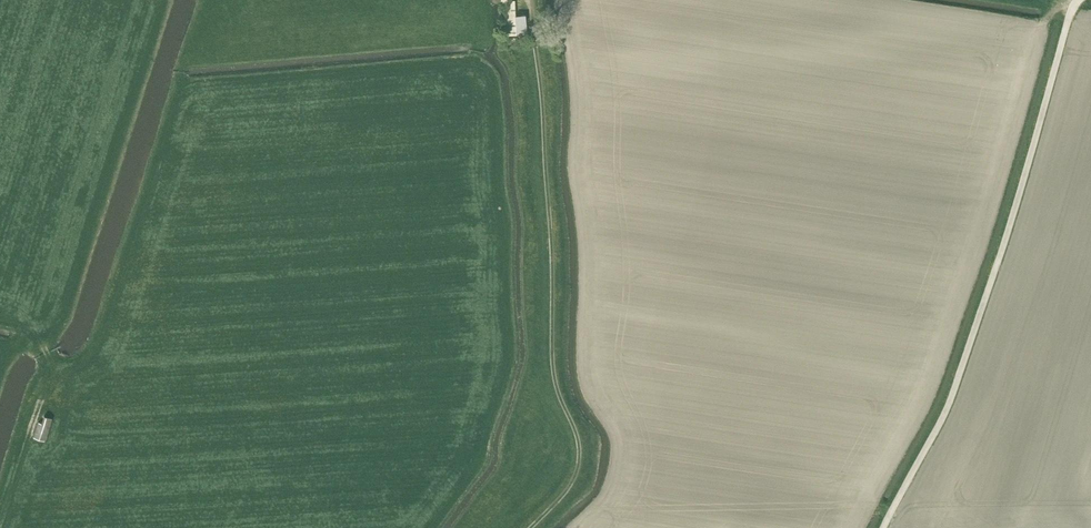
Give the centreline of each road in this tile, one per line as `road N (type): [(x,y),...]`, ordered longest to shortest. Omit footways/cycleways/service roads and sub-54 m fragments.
road 1 (track): [(533,20),(553,378),(582,458),(568,490),(532,527)]
road 2 (track): [(0,527),(50,375),(49,355),(30,330)]

